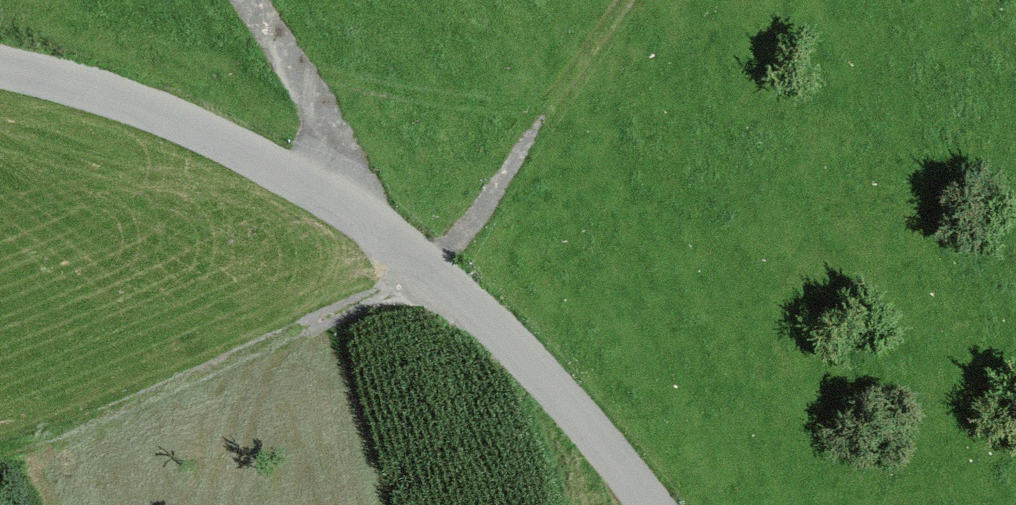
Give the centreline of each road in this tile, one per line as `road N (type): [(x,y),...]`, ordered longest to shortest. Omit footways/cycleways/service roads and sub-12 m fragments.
road 1 (track): [(0,459),(432,271),(619,0)]
road 2 (unclassified): [(647,504),(524,352),(360,217),(263,162),(134,106),(0,69)]
road 3 (track): [(248,0),(289,60),(360,217)]

